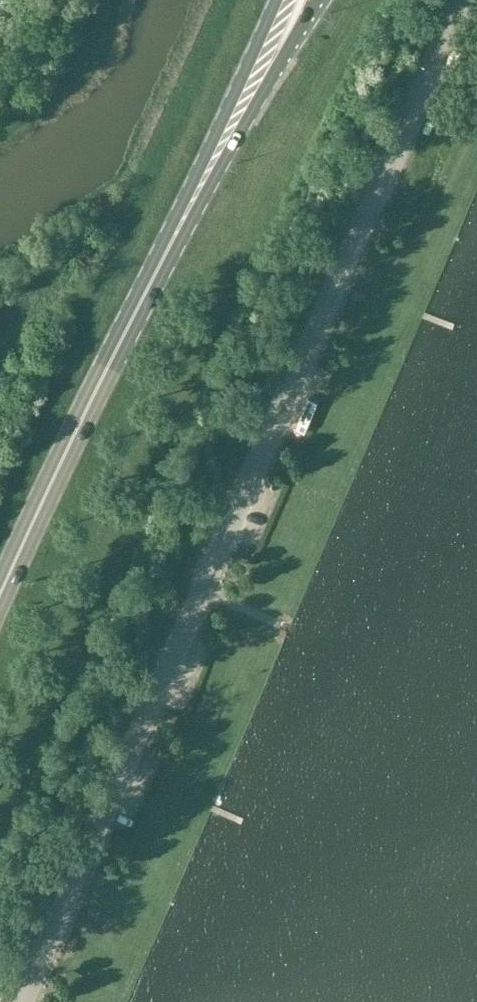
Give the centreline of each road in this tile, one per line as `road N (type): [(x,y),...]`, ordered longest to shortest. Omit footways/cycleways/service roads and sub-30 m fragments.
road 1 (unclassified): [(27,1001),(462,0)]
road 2 (primary): [(0,605),(184,219)]
road 3 (primary): [(184,219),(318,0)]
road 4 (primary): [(281,0),(184,219)]

